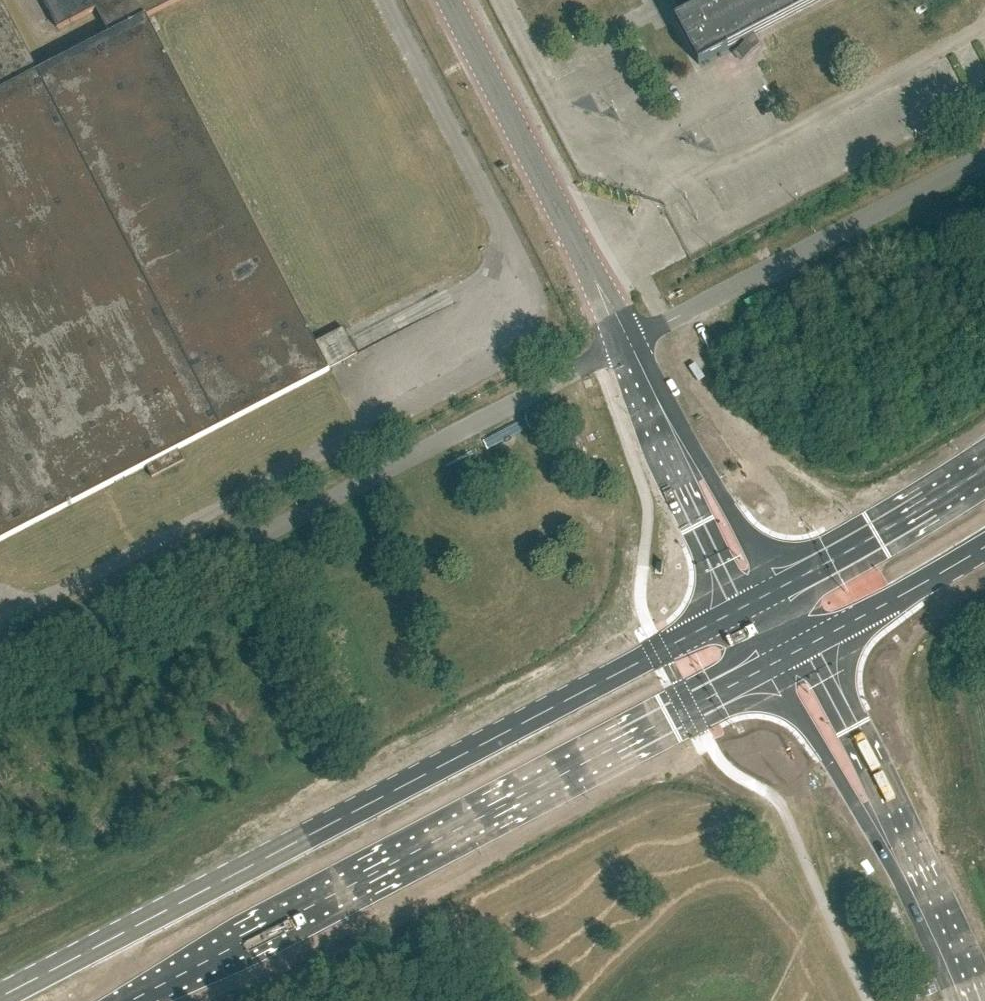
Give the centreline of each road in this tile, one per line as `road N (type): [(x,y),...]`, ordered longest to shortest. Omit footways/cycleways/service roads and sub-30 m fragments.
road 1 (primary): [(740,610),(0,997)]
road 2 (primary): [(131,1000),(770,666)]
road 3 (unclassified): [(0,674),(623,345)]
road 4 (unclassified): [(623,345),(984,153)]
road 5 (tertiary): [(623,345),(445,0)]
road 6 (primary): [(984,470),(784,585)]
road 7 (tertiary): [(770,666),(897,852)]
road 8 (tertiary): [(897,852),(873,773),(817,642)]
road 9 (tertiary): [(668,432),(682,486),(740,610)]
road 10 (primary): [(817,642),(984,546)]
road 11 (tertiary): [(784,585),(708,474),(668,432)]
road 12 (tertiary): [(971,1000),(897,852)]

